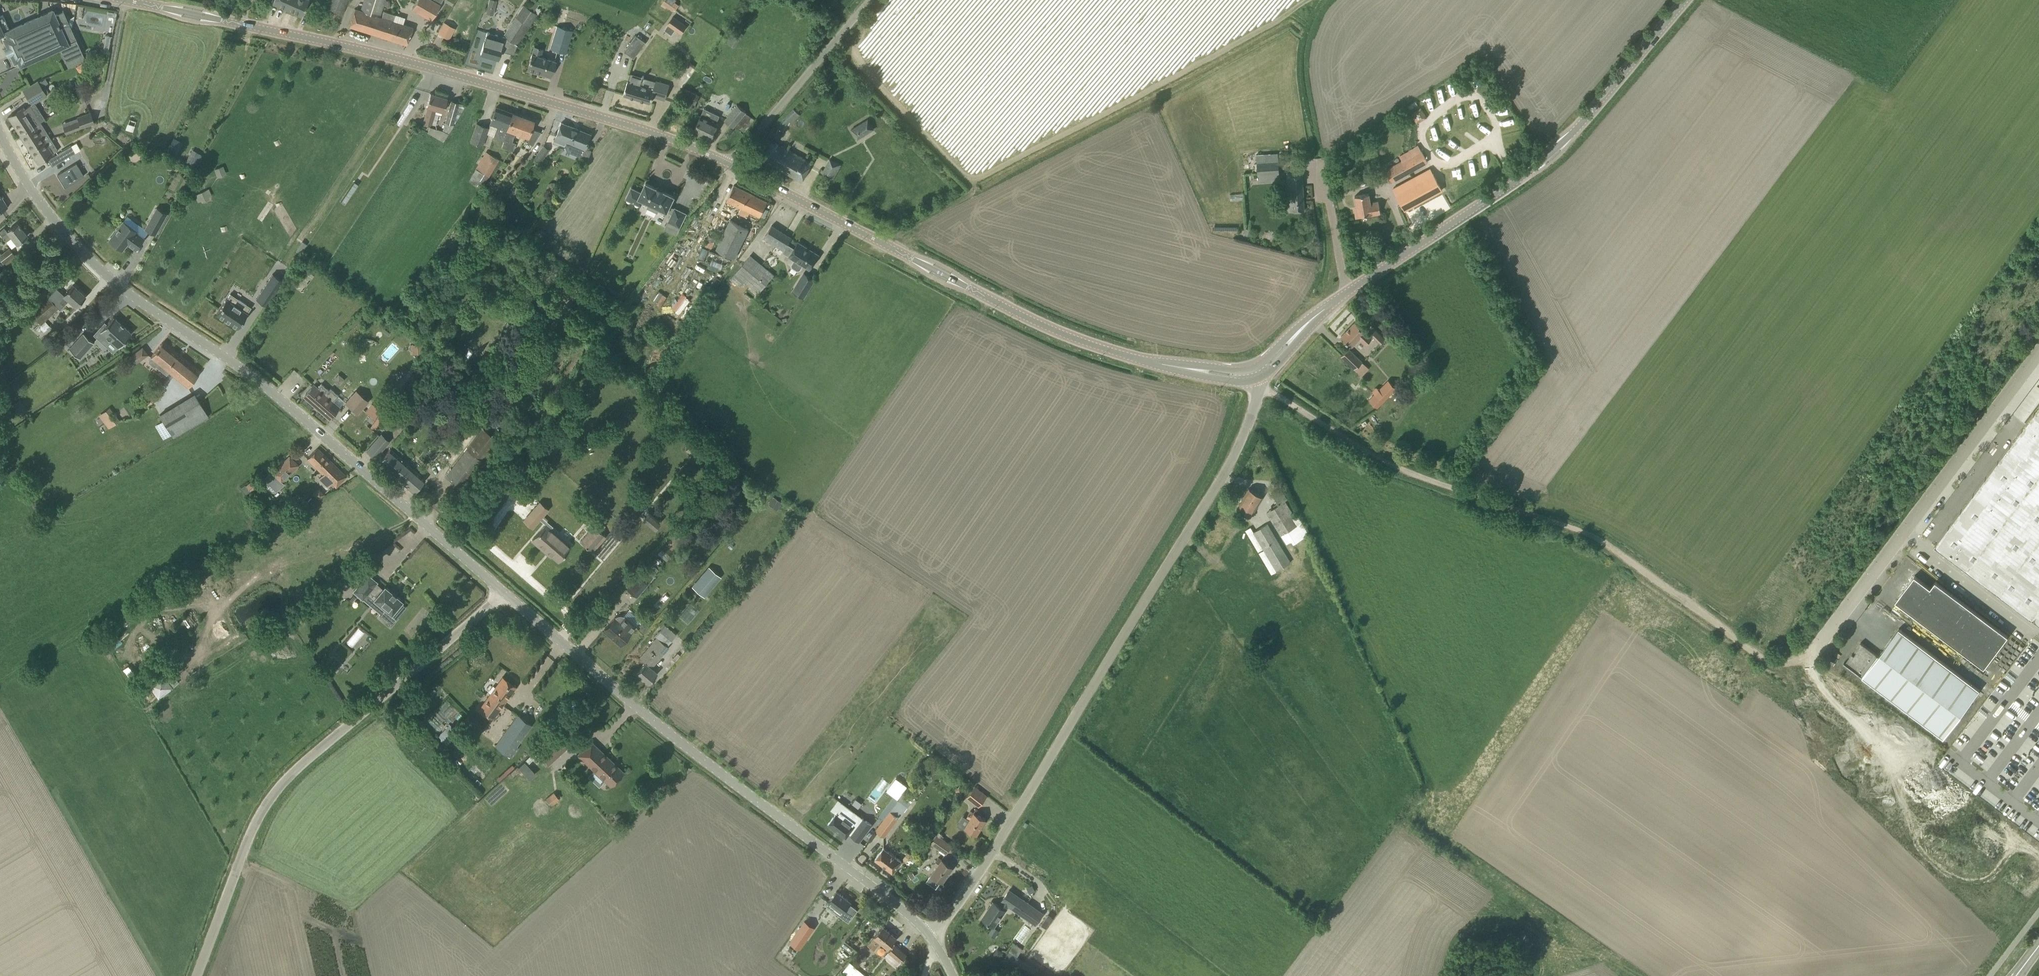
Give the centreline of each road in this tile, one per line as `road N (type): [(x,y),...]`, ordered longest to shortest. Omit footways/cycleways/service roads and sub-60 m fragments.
road 1 (unclassified): [(505,595),(240,367),(70,238),(0,135)]
road 2 (unclassified): [(933,941),(1023,809),(1239,449),(1257,379)]
road 3 (track): [(1259,390),(1387,465),(1617,553),(1773,666),(1812,651)]
road 4 (secondary): [(729,163),(407,59),(123,0)]
road 5 (unclassified): [(933,941),(900,906),(647,716),(505,595)]
road 6 (secondary): [(1295,335),(1552,154),(1687,0)]
road 7 (secondary): [(1187,367),(1064,332),(729,163)]
road 8 (unclassified): [(199,975),(264,807),(505,595)]
road 9 (unclassified): [(1812,651),(2038,360)]
road 10 (unclassified): [(729,163),(868,0)]

